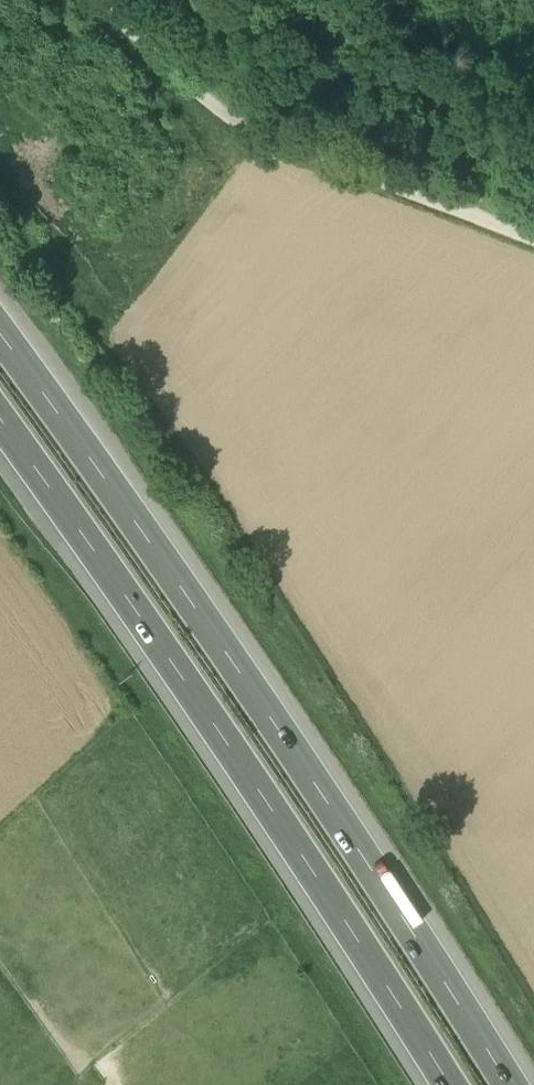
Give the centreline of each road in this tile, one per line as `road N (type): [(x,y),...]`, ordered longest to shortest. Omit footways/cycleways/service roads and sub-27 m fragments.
road 1 (motorway): [(508,1084),(372,869),(0,334)]
road 2 (motorway): [(0,418),(284,826),(450,1084)]
road 3 (track): [(533,237),(256,132),(111,0)]

